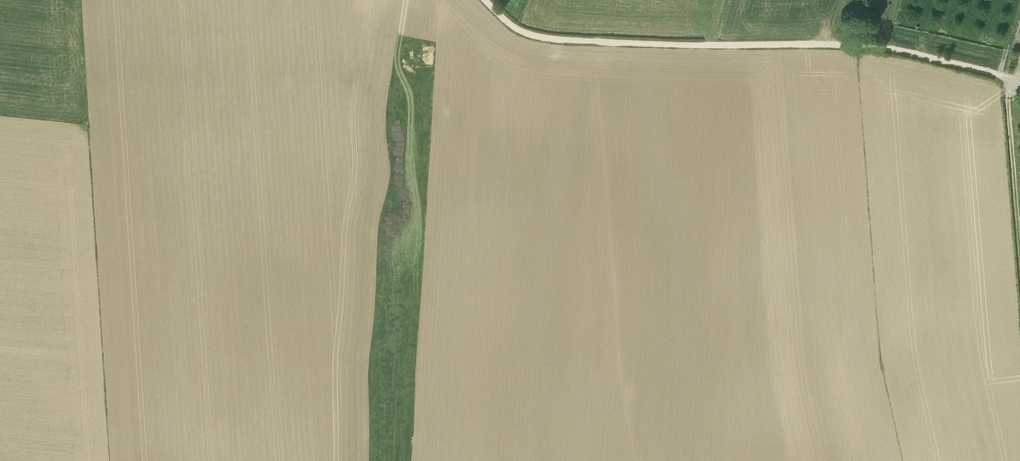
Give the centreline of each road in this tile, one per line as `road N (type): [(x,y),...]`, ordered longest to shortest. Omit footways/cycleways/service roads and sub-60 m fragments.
road 1 (track): [(485,0),(512,26),(542,37),(855,45),(1019,84)]

